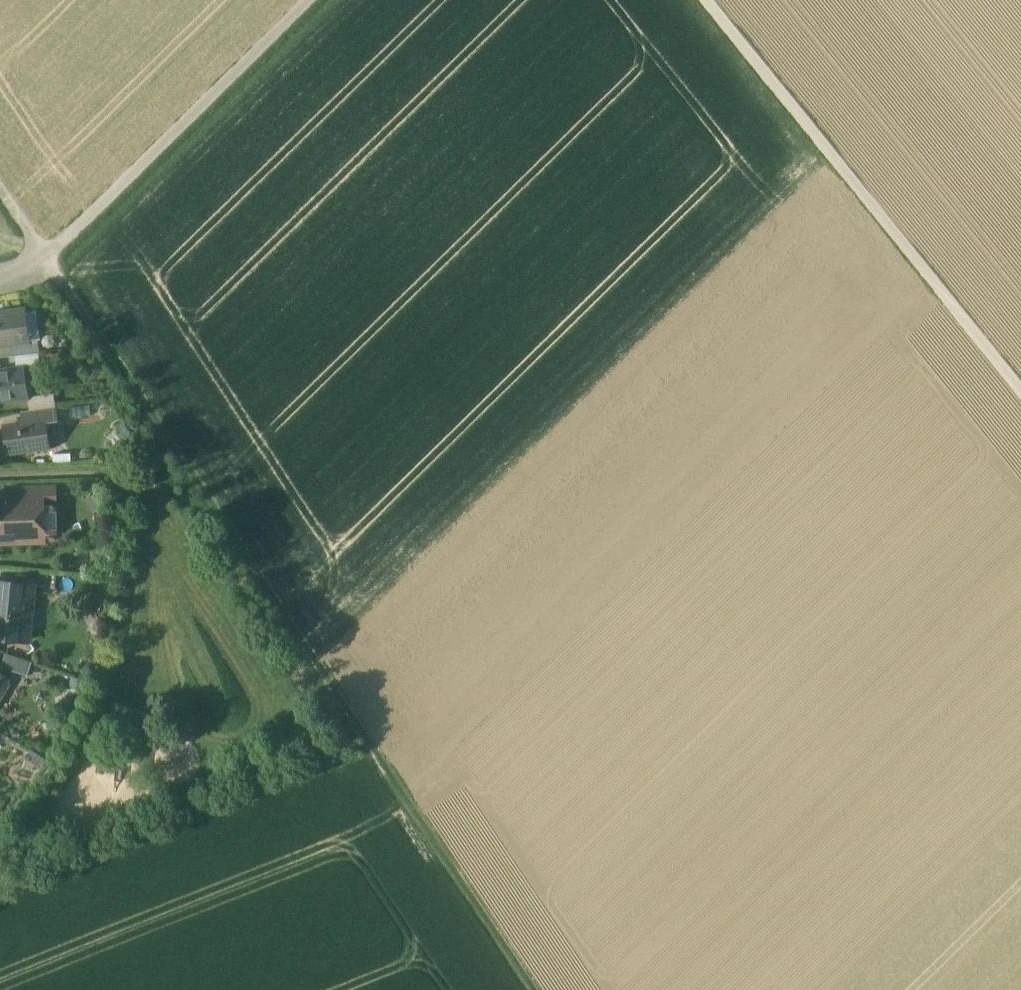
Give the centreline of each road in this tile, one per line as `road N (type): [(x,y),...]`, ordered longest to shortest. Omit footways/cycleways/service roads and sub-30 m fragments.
road 1 (track): [(540,989),(45,257)]
road 2 (track): [(1020,388),(708,0)]
road 3 (track): [(45,257),(307,0)]

